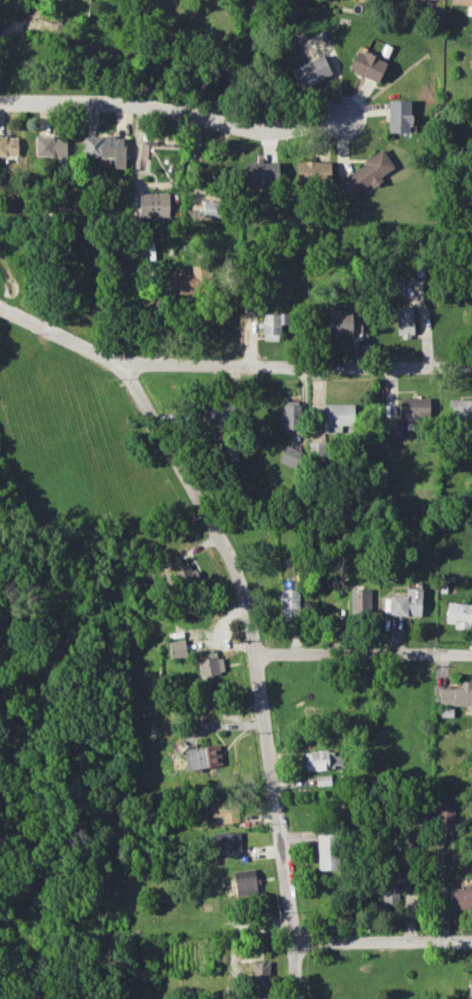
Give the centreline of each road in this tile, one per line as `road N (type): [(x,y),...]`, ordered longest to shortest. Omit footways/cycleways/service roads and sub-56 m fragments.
road 1 (residential): [(296,998),(295,898),(245,606),(151,413),(103,360)]
road 2 (residential): [(0,311),(103,360),(471,367)]
road 3 (residential): [(0,103),(145,106),(257,134),(356,112)]
road 4 (residential): [(256,657),(471,657)]
road 5 (residential): [(298,939),(471,943)]

